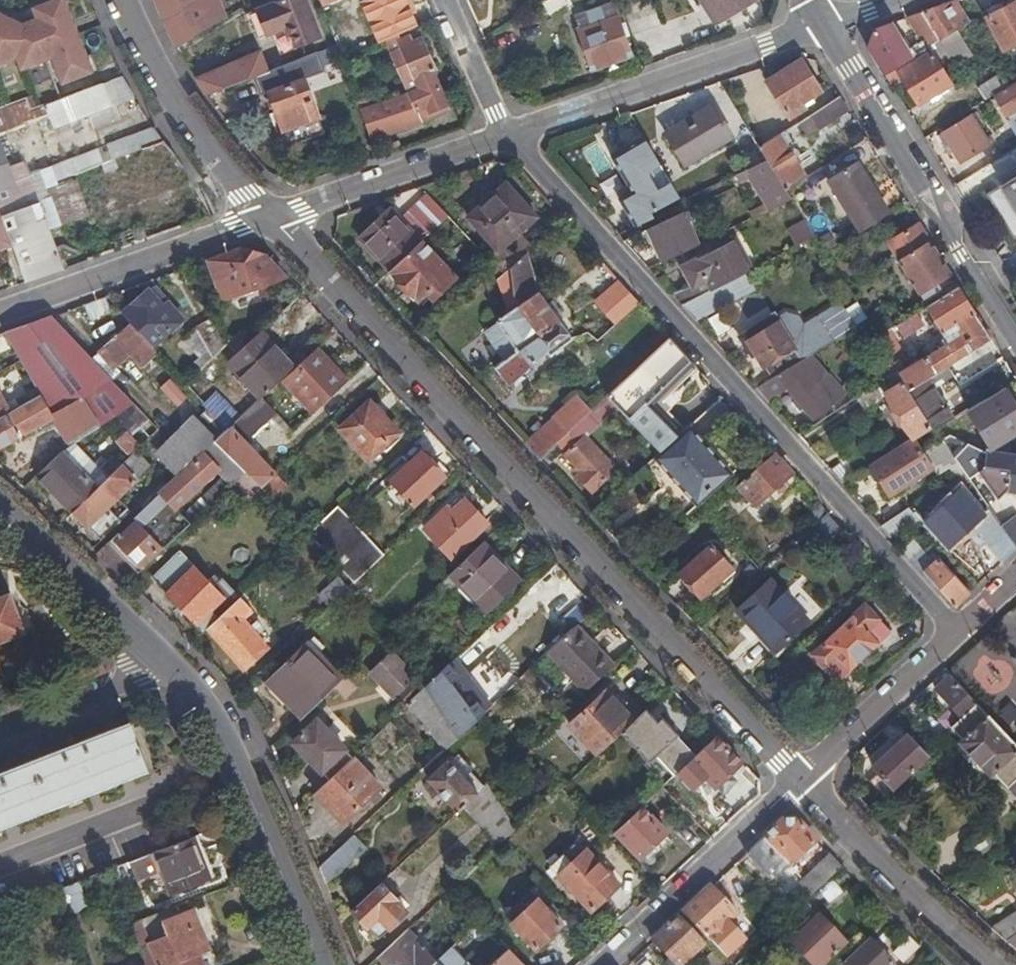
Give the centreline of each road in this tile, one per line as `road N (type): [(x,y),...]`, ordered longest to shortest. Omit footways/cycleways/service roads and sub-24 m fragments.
road 1 (residential): [(799,778),(269,217)]
road 2 (residential): [(508,132),(957,631)]
road 3 (tertiary): [(823,22),(964,264),(1015,336)]
road 4 (tertiary): [(163,660),(196,695),(237,767),(320,964)]
road 5 (residential): [(508,132),(823,22)]
road 6 (residential): [(0,313),(269,217)]
road 7 (residential): [(600,964),(799,778)]
road 8 (residential): [(990,964),(936,921),(799,778)]
road 9 (residential): [(269,217),(171,98),(122,0)]
road 10 (residential): [(269,217),(508,132)]
road 11 (residential): [(799,778),(957,631)]
road 12 (residential): [(0,725),(163,660)]
road 13 (residential): [(163,797),(0,861)]
road 14 (tertiary): [(36,541),(163,660)]
road 15 (residential): [(508,132),(446,0)]

